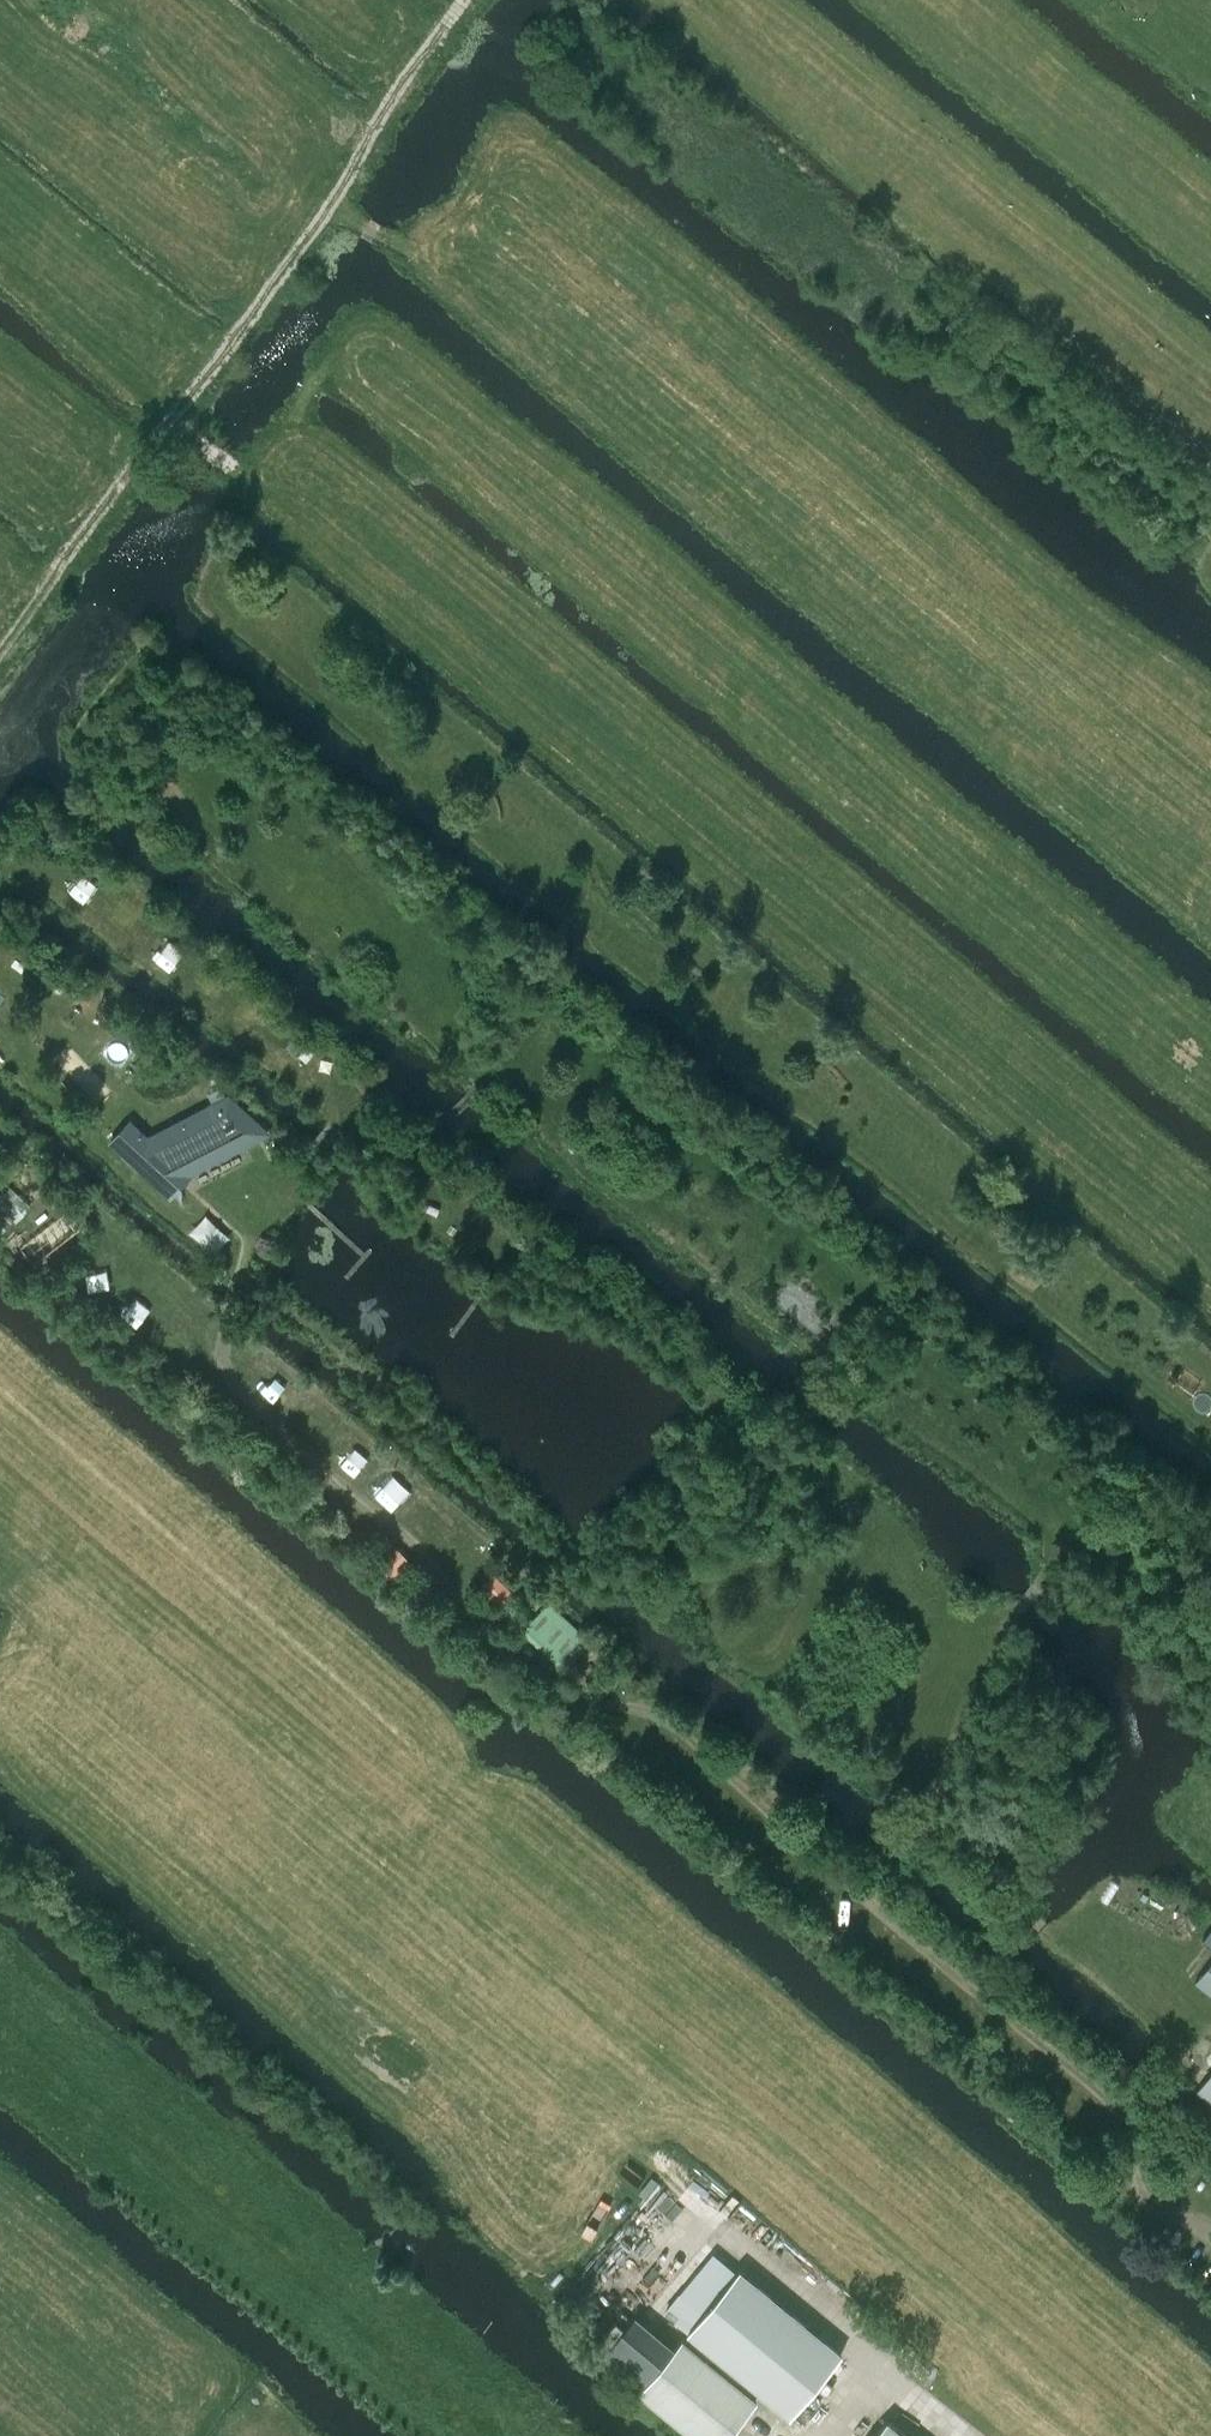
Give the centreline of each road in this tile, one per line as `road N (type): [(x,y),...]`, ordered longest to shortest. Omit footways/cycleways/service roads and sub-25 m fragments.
road 1 (track): [(466,0),(318,226),(0,651)]
road 2 (track): [(267,508),(173,418)]

